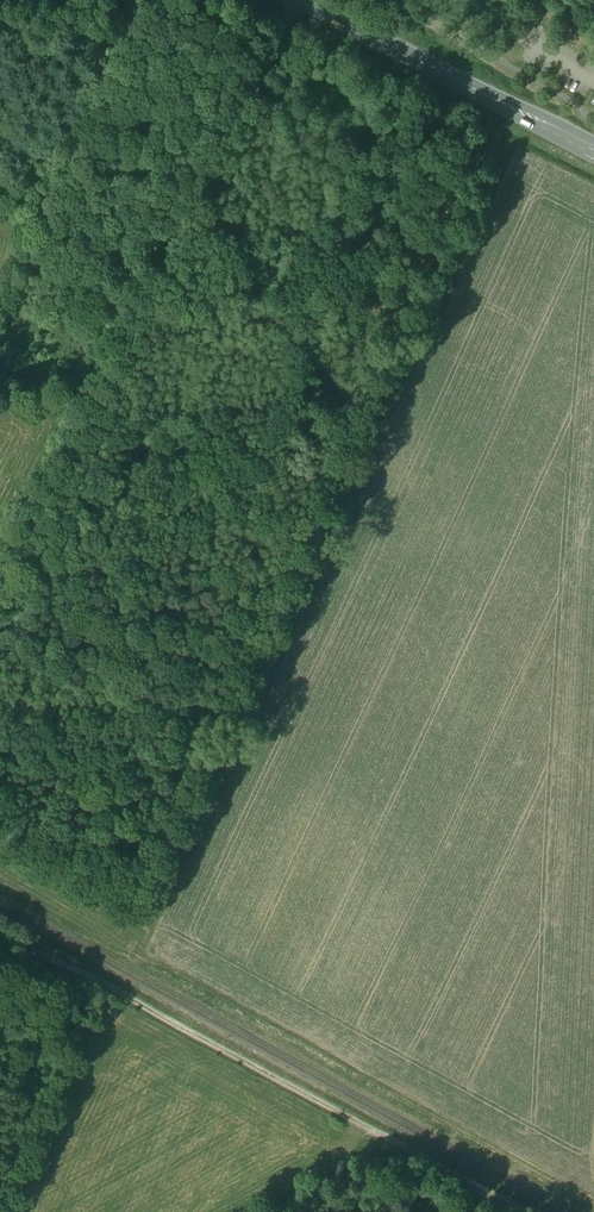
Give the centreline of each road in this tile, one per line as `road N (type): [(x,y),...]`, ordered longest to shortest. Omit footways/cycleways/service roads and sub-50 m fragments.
road 1 (track): [(522,1211),(110,986),(0,934)]
road 2 (track): [(593,1201),(151,958)]
road 3 (secondary): [(305,0),(451,77)]
road 4 (secondary): [(451,77),(593,158)]
road 5 (secondary): [(593,142),(451,77)]

